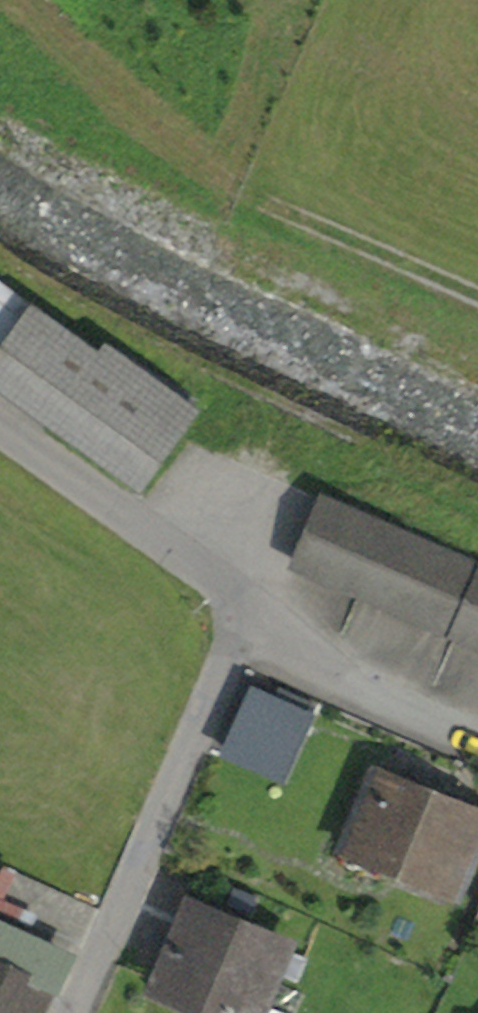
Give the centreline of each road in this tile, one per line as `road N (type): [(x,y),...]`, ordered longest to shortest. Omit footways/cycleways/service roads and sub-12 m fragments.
road 1 (track): [(24,0),(190,154),(244,191),(477,303)]
road 2 (residential): [(249,611),(73,1012)]
road 3 (residential): [(0,430),(249,611)]
road 4 (residential): [(249,611),(354,686),(477,743)]

